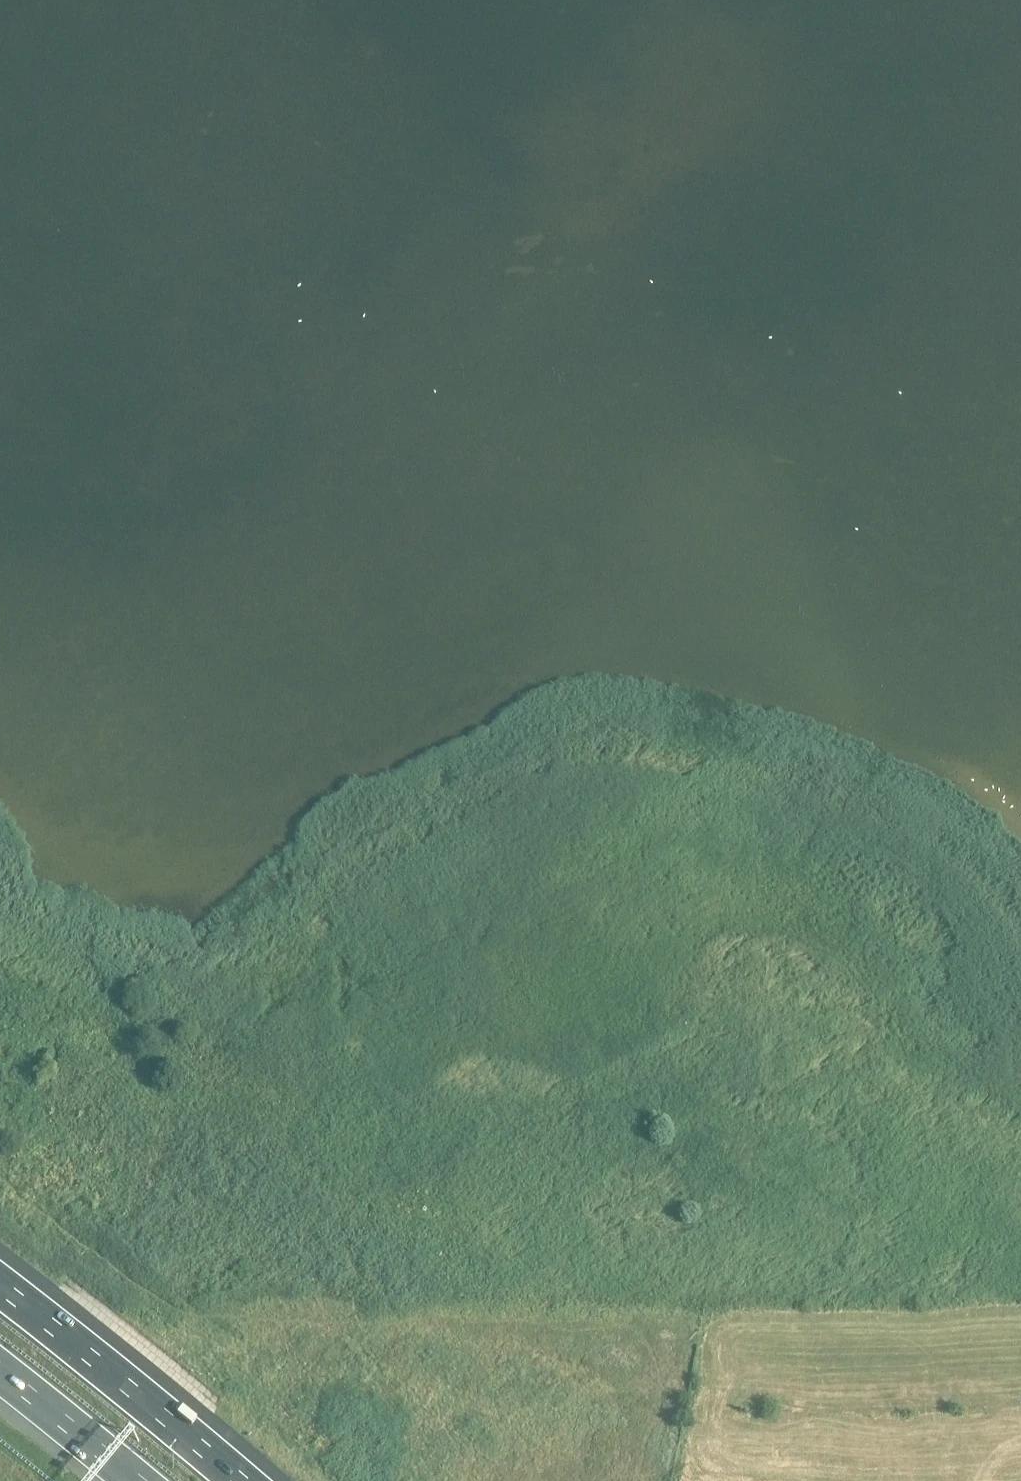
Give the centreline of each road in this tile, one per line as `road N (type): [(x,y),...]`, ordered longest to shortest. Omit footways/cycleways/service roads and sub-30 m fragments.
road 1 (motorway): [(241,1480),(0,1287)]
road 2 (motorway): [(0,1372),(137,1480)]

